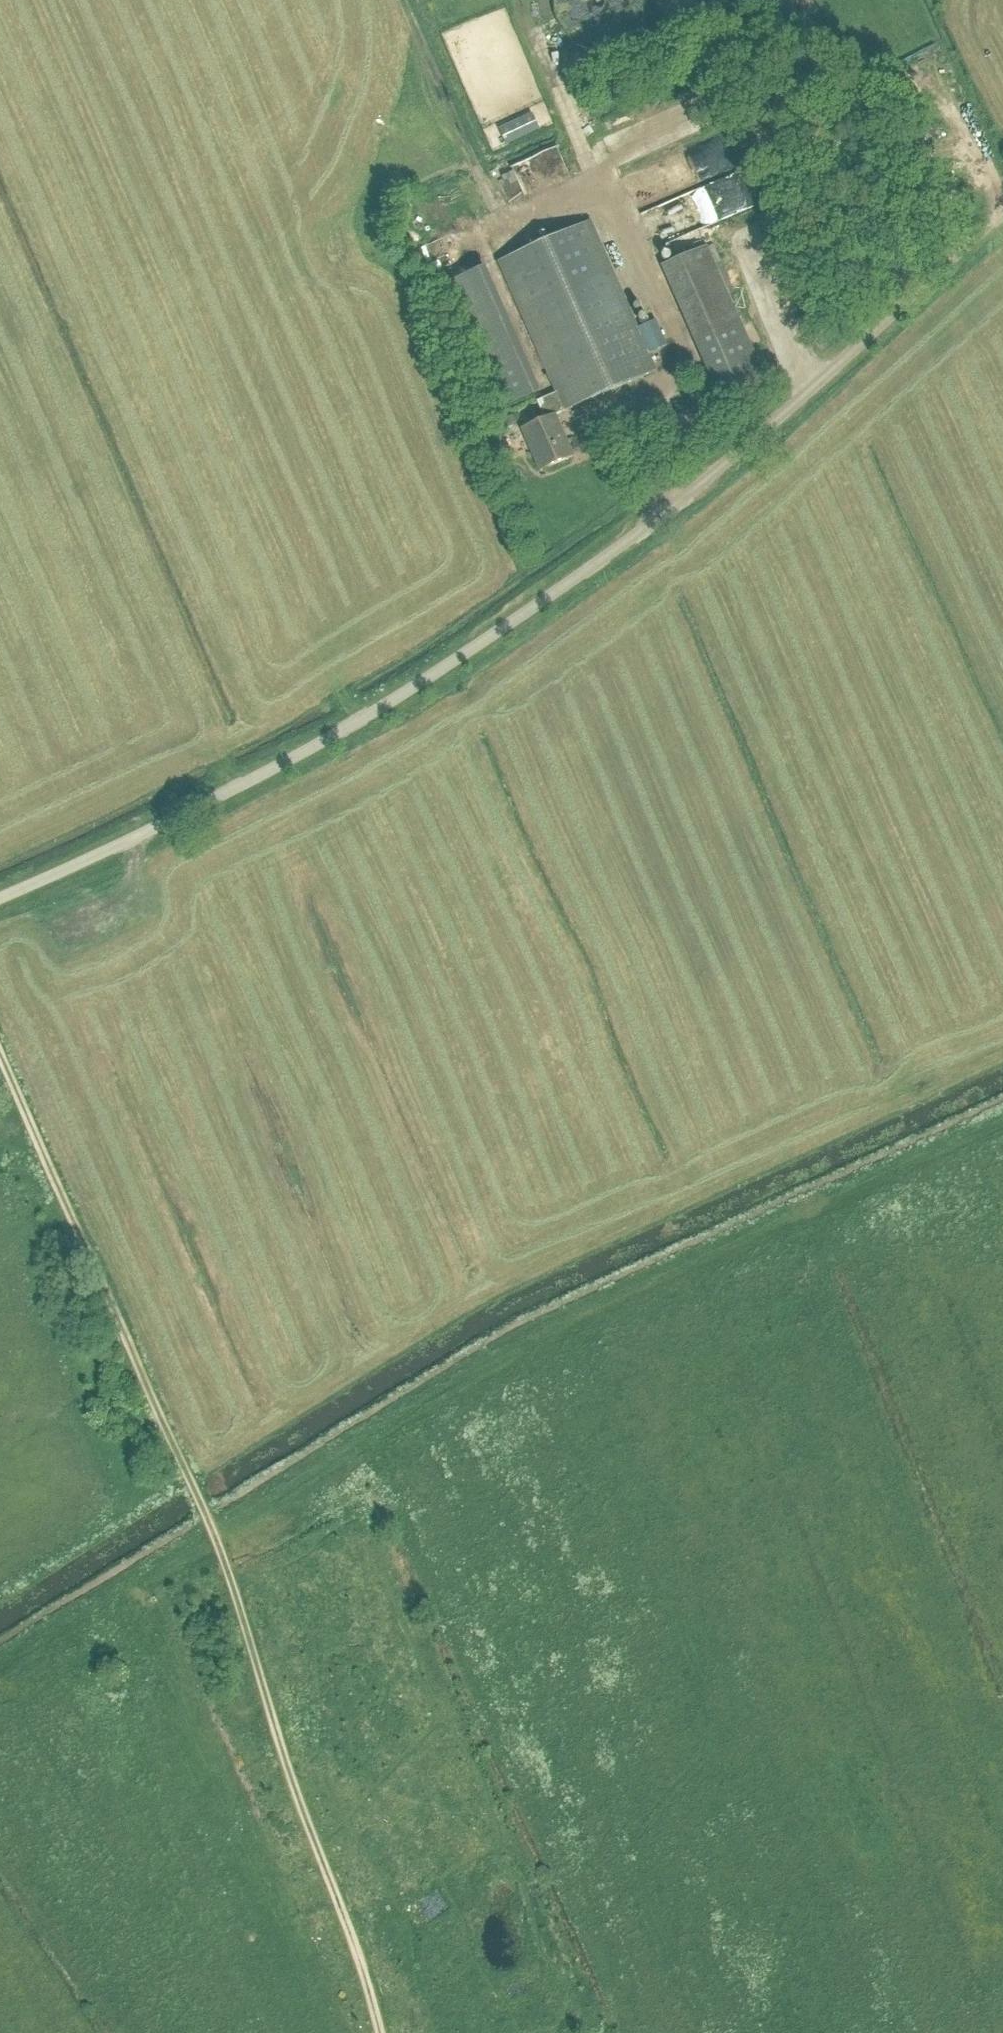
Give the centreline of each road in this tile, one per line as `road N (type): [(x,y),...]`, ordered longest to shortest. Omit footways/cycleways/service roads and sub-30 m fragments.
road 1 (unclassified): [(0,898),(289,760),(522,616),(673,508),(1002,213)]
road 2 (track): [(0,1058),(223,1556),(380,2032)]

